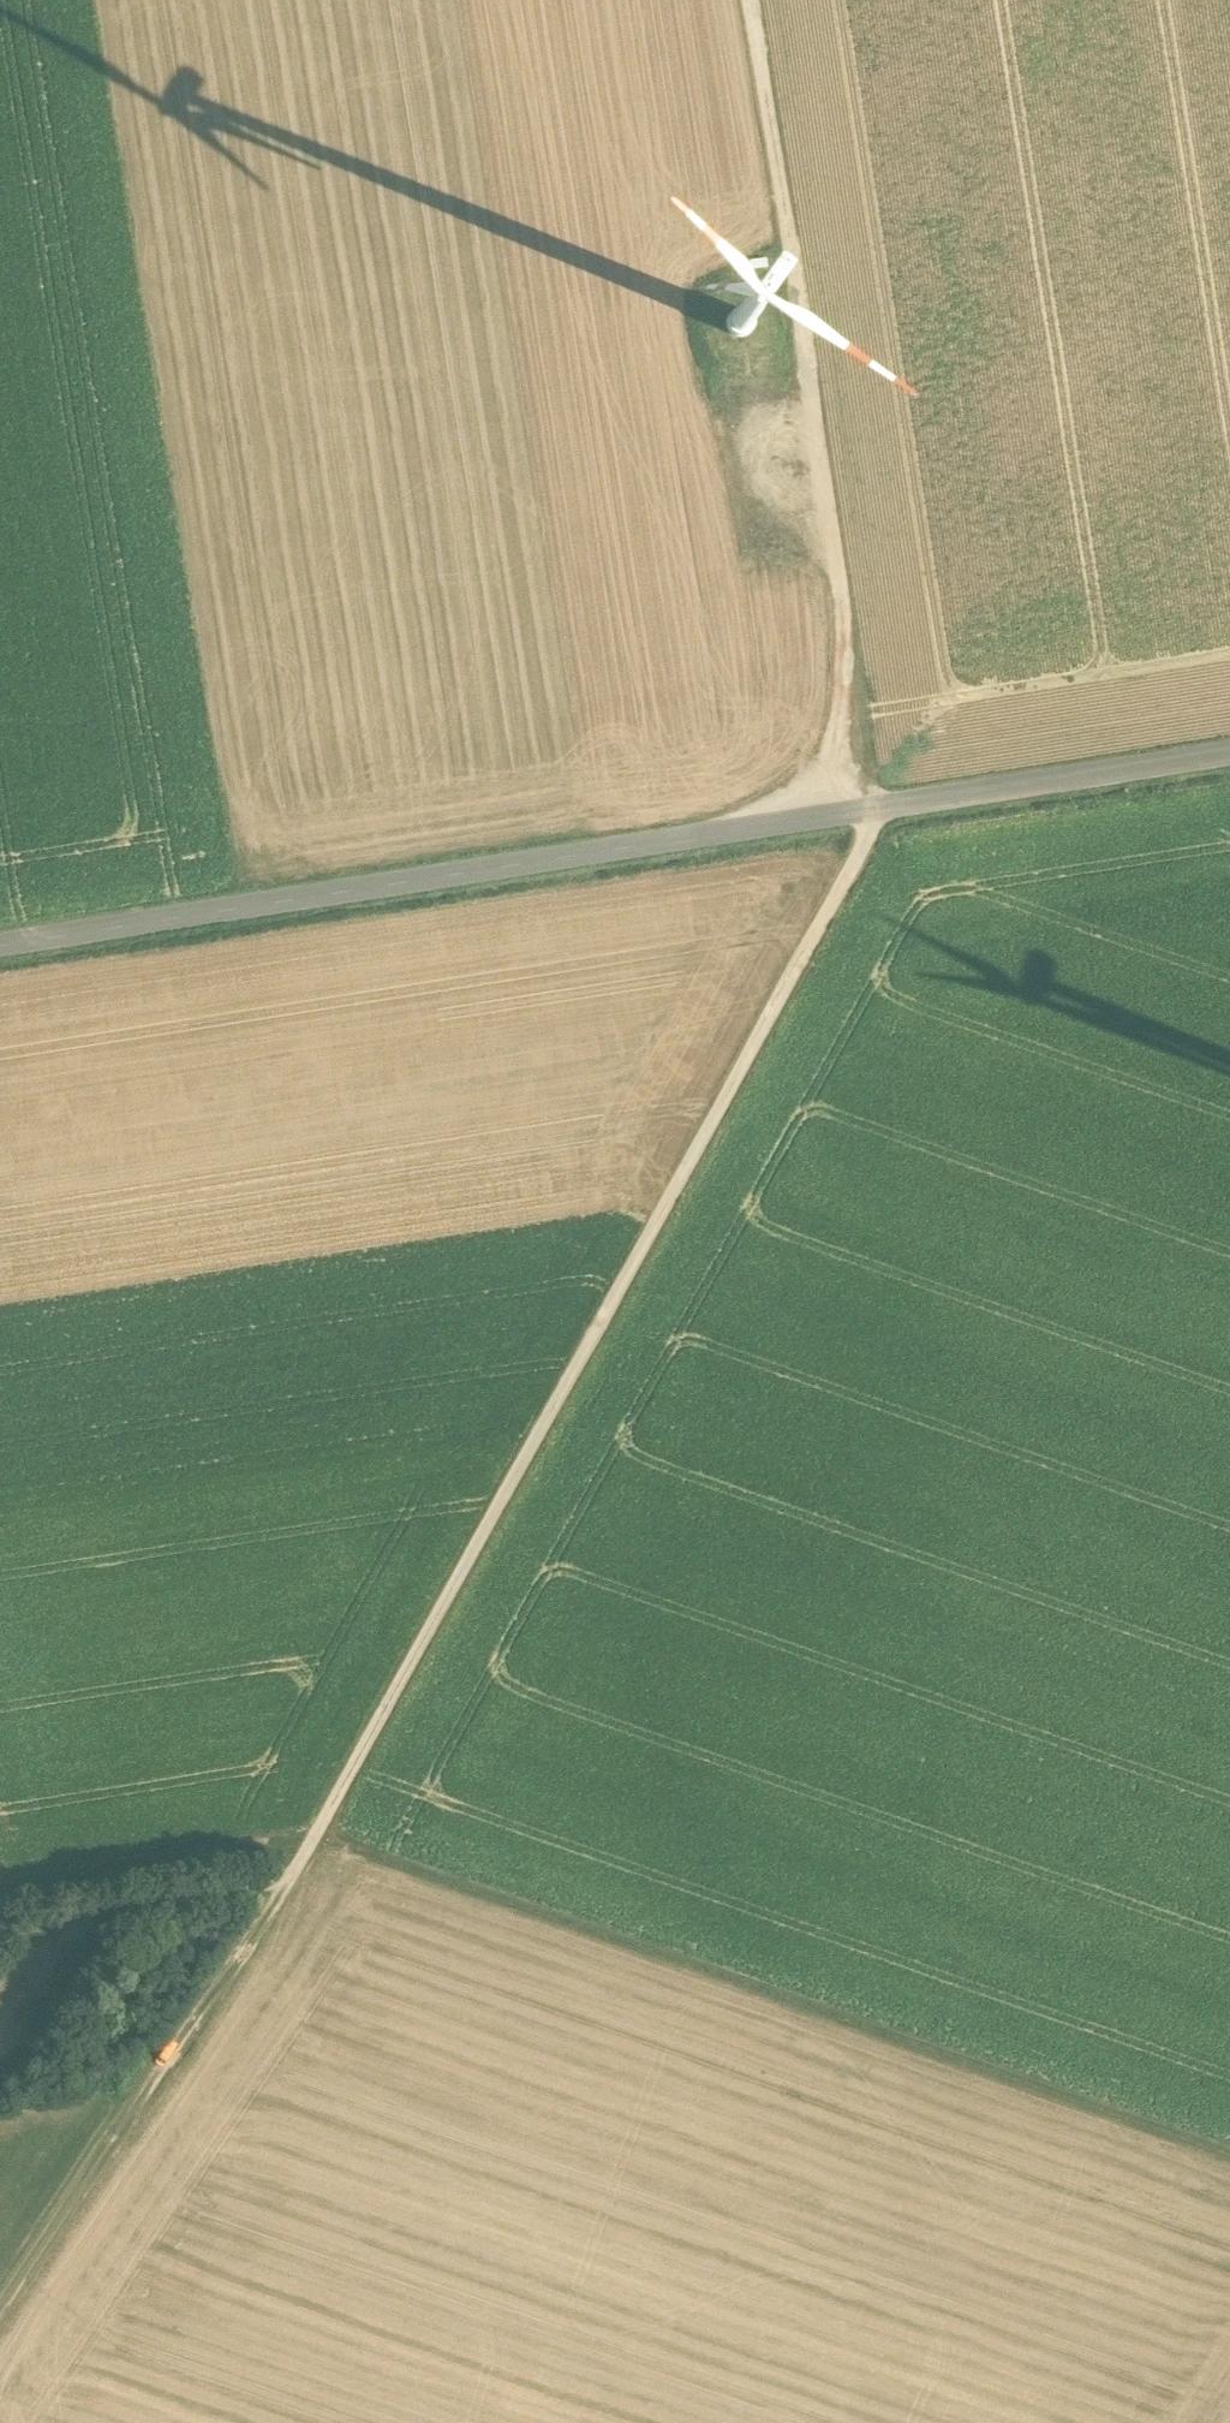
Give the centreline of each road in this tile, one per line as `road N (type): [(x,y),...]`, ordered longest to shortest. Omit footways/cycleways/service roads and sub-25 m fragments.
road 1 (tertiary): [(0,948),(1229,754)]
road 2 (track): [(321,1828),(1229,2150)]
road 3 (track): [(752,0),(799,290),(866,810)]
road 4 (track): [(0,2316),(284,1886)]
road 5 (track): [(0,1888),(282,1838),(308,1849)]

